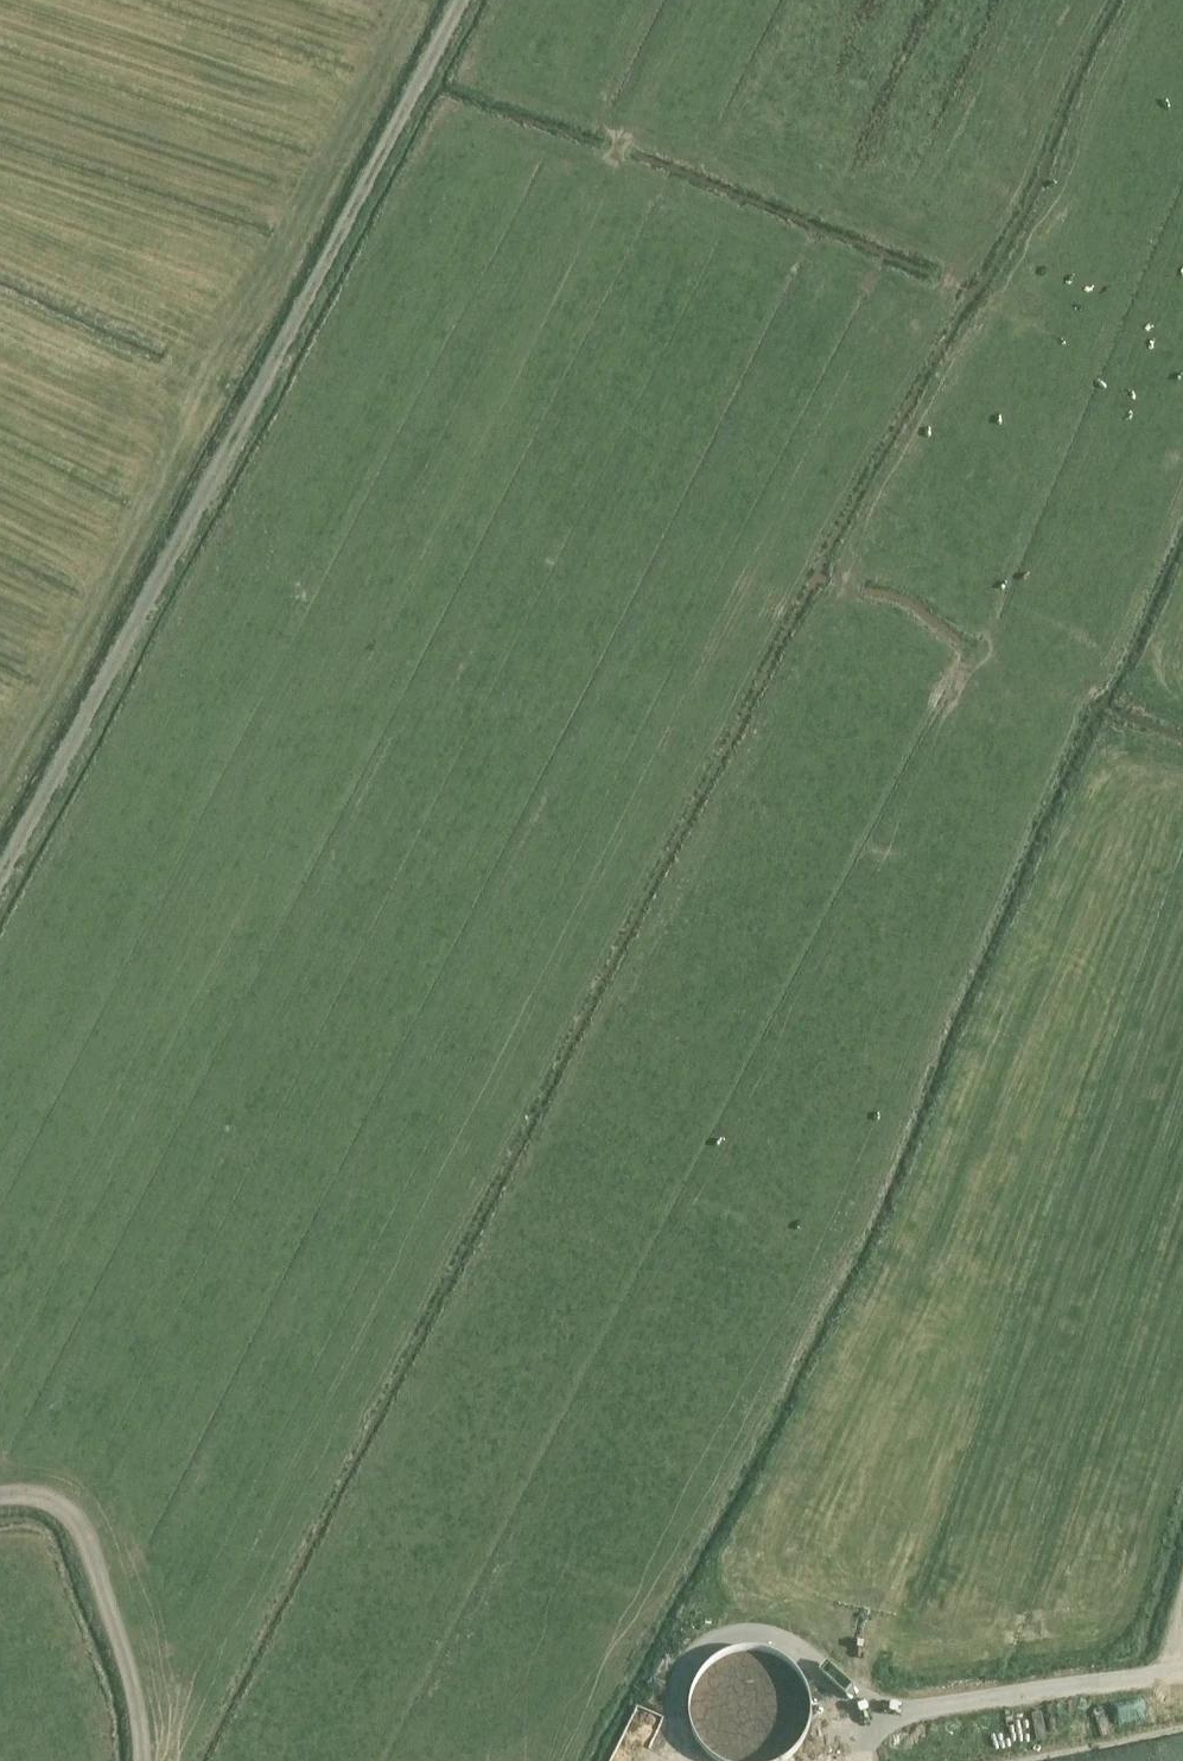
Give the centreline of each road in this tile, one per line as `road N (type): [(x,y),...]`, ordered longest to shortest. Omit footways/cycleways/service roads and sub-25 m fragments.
road 1 (track): [(0,910),(457,0)]
road 2 (track): [(0,1495),(71,1501),(104,1576),(146,1760)]

